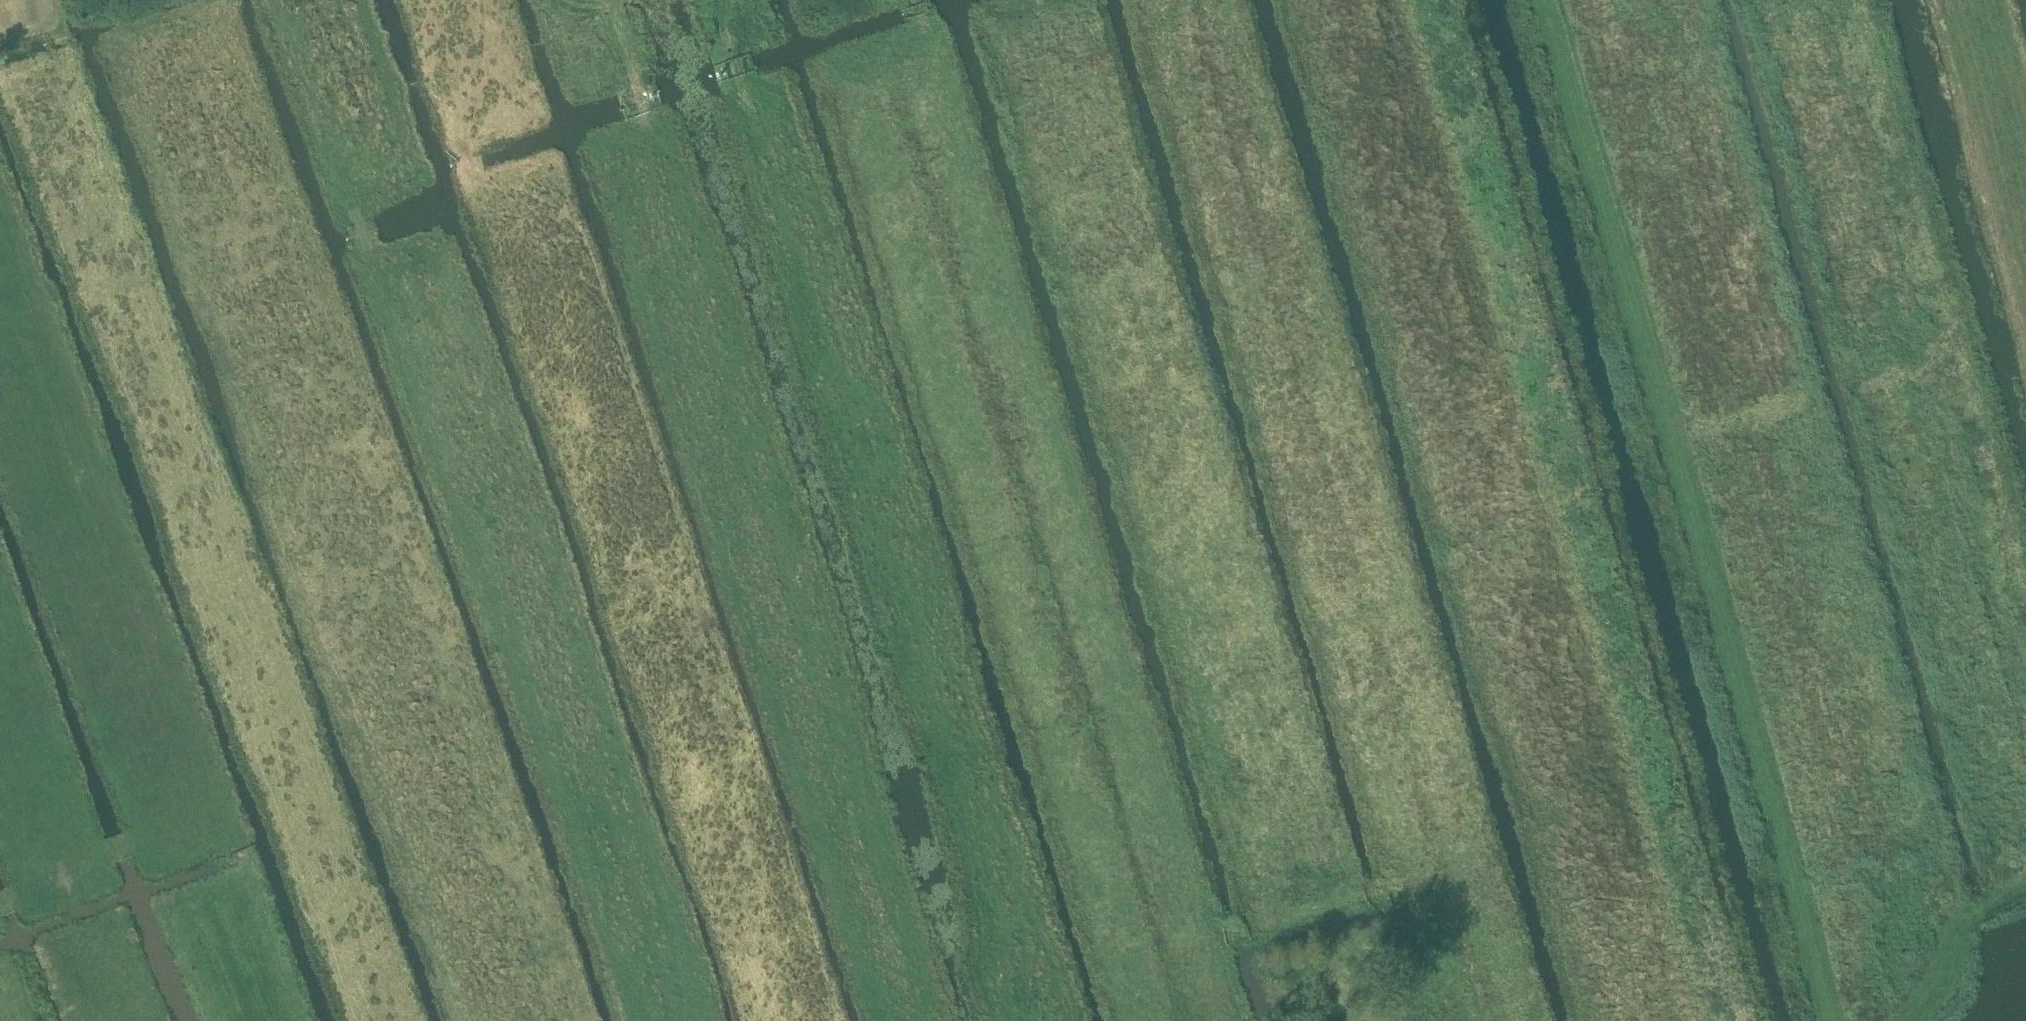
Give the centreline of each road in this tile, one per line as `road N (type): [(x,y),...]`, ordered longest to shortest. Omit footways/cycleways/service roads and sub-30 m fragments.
road 1 (track): [(2025,889),(1964,924),(1939,1003),(1918,1020)]

